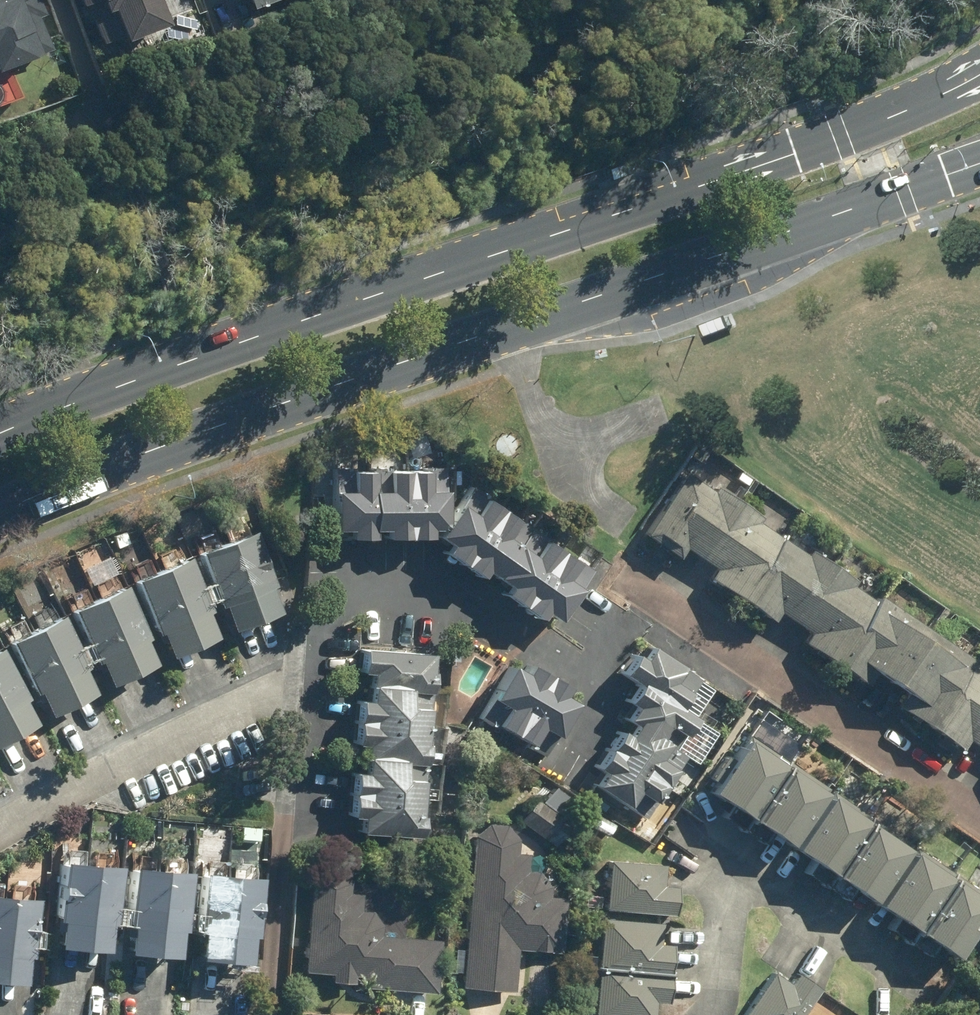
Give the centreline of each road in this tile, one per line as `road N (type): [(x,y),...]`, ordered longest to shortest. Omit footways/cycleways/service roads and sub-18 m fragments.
road 1 (primary): [(0,432),(152,370),(843,136),(979,78)]
road 2 (primary): [(979,162),(0,512)]
road 3 (residential): [(293,681),(0,829)]

